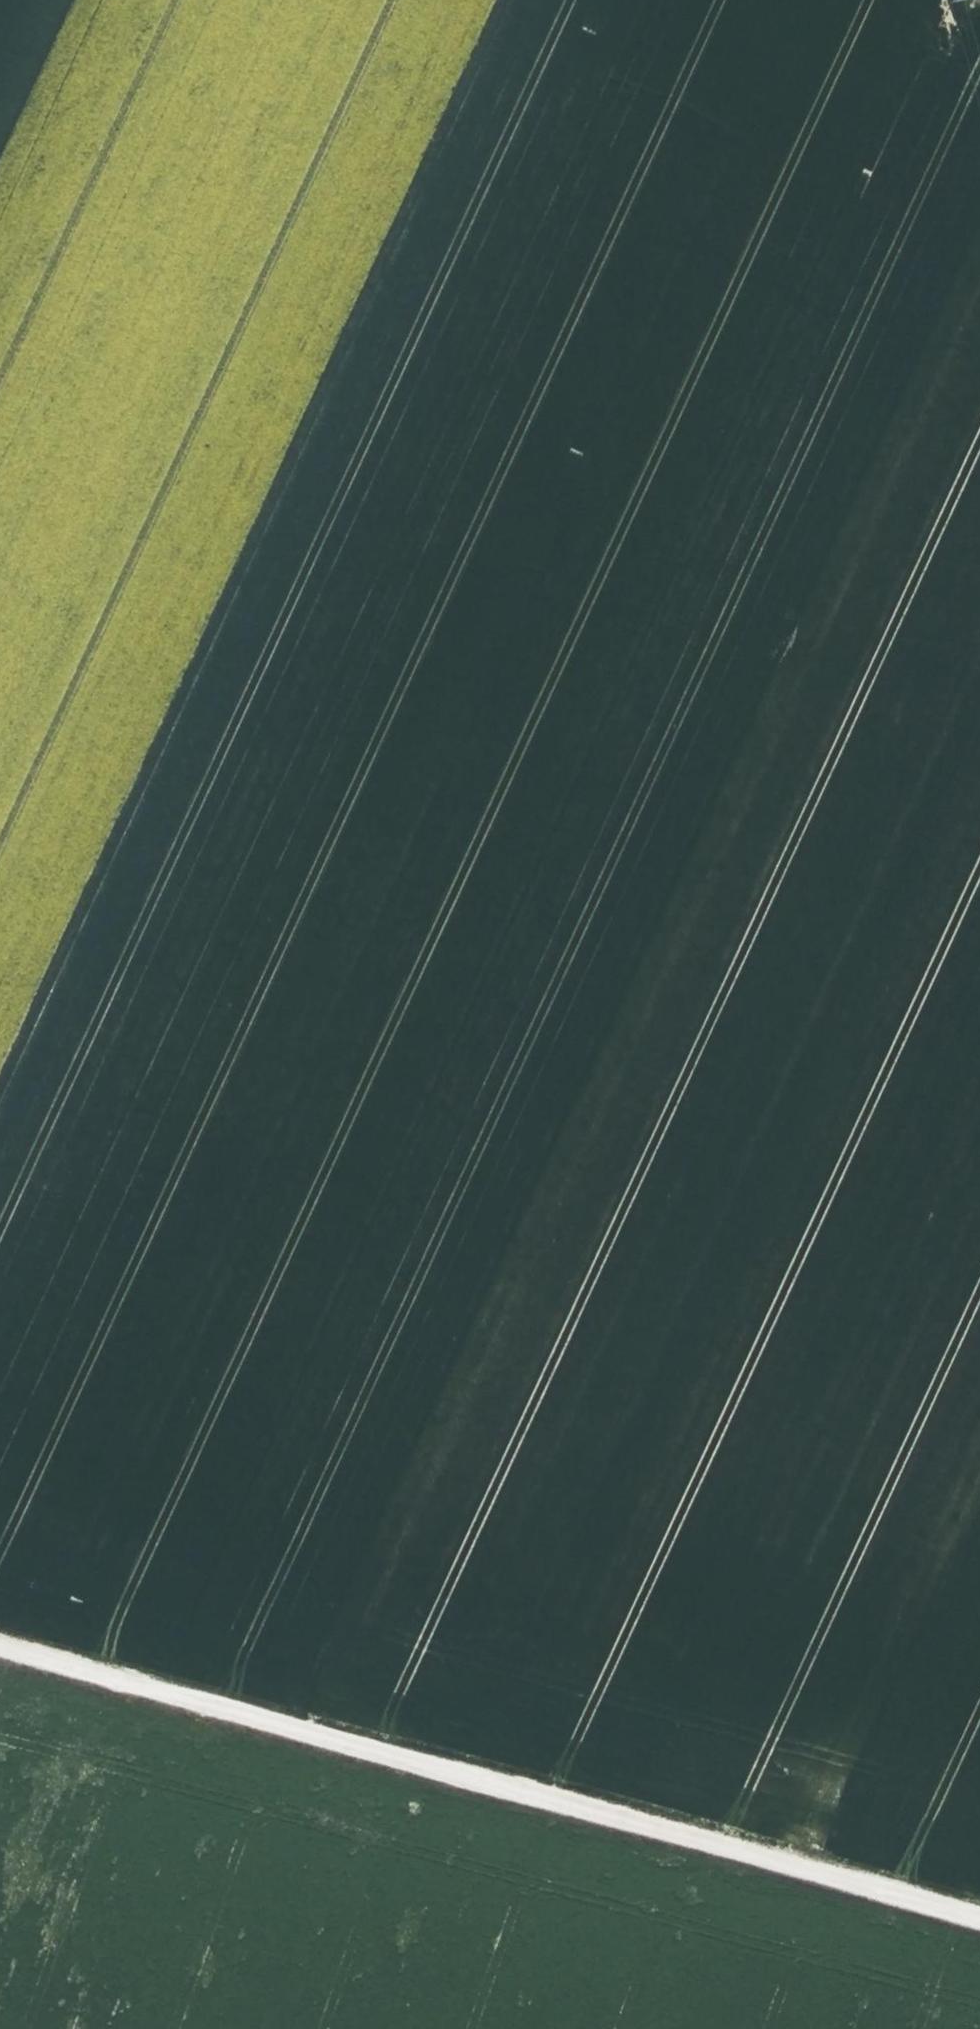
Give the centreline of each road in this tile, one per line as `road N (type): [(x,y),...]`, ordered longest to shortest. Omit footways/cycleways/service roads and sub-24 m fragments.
road 1 (track): [(979,1913),(0,1646)]

